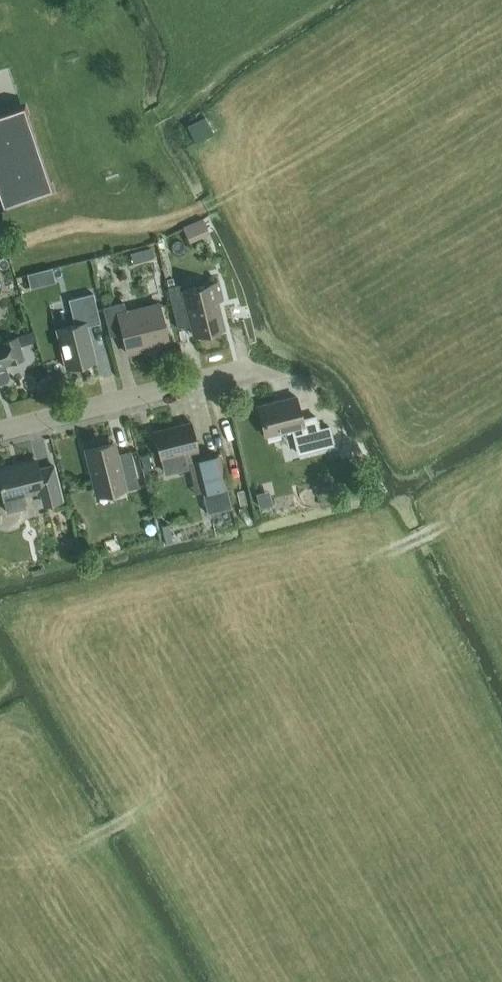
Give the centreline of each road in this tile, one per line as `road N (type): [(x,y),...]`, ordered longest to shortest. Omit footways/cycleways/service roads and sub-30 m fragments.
road 1 (residential): [(246,365),(0,434)]

